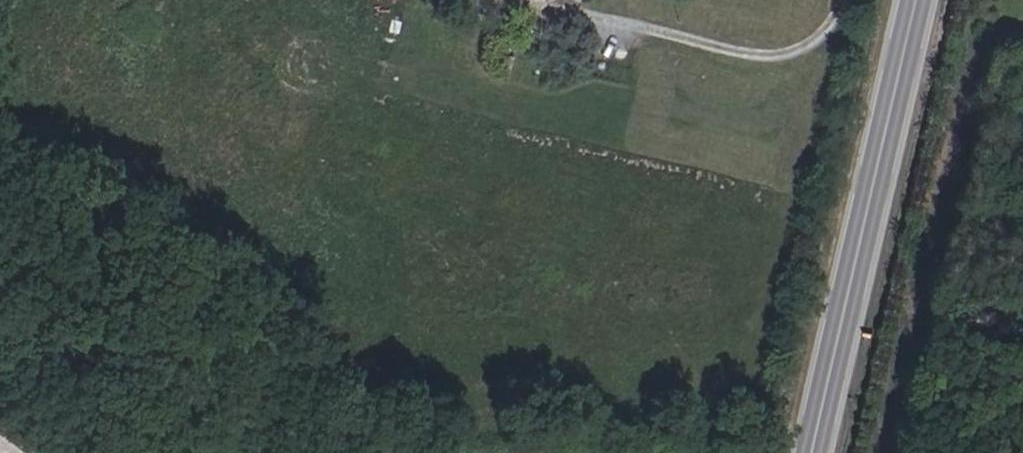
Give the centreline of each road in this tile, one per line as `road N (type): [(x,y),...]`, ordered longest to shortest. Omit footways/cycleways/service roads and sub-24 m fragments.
road 1 (primary): [(923,0),(818,452)]

